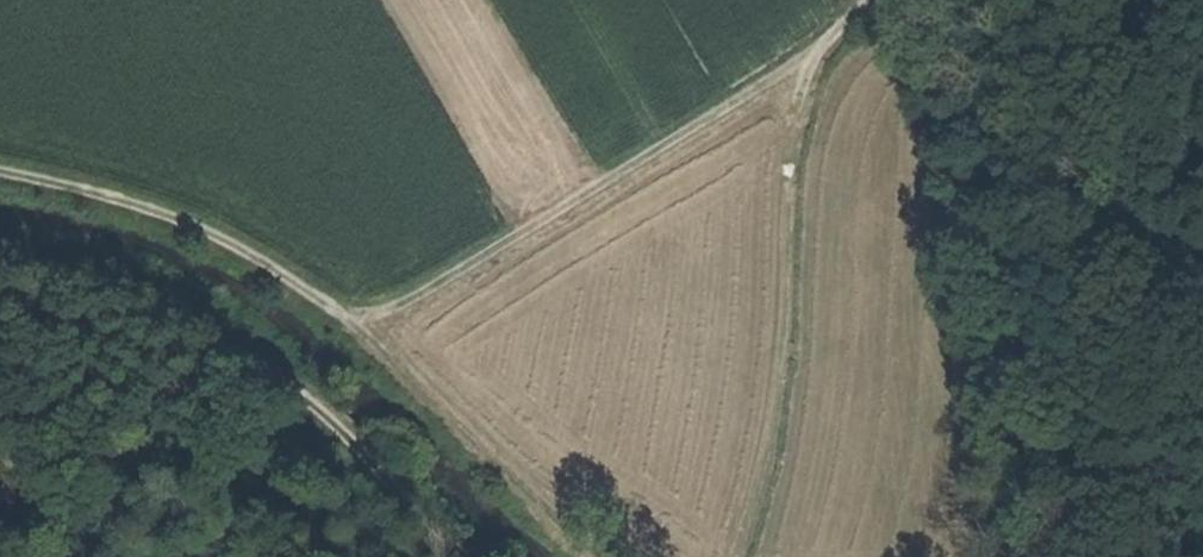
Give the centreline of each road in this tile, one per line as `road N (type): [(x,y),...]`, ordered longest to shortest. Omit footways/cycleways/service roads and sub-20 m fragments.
road 1 (track): [(0,173),(181,219),(279,271),(357,324),(612,556)]
road 2 (track): [(866,0),(810,65),(357,324)]
road 3 (track): [(469,556),(194,308),(0,250)]
road 4 (track): [(720,556),(763,454),(782,170),(810,65)]

